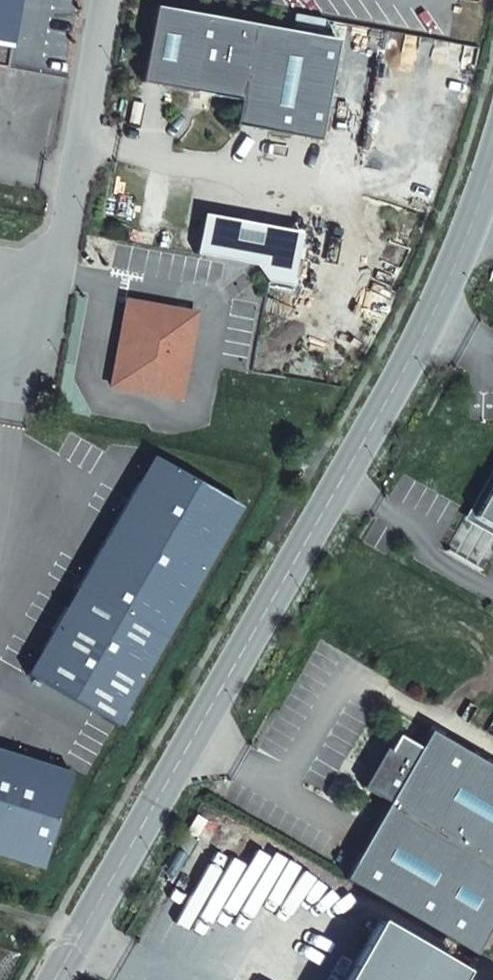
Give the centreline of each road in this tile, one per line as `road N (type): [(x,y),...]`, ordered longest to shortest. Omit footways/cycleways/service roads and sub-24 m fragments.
road 1 (tertiary): [(61,979),(354,468),(461,268),(492,170)]
road 2 (residential): [(0,294),(56,244),(102,0)]

